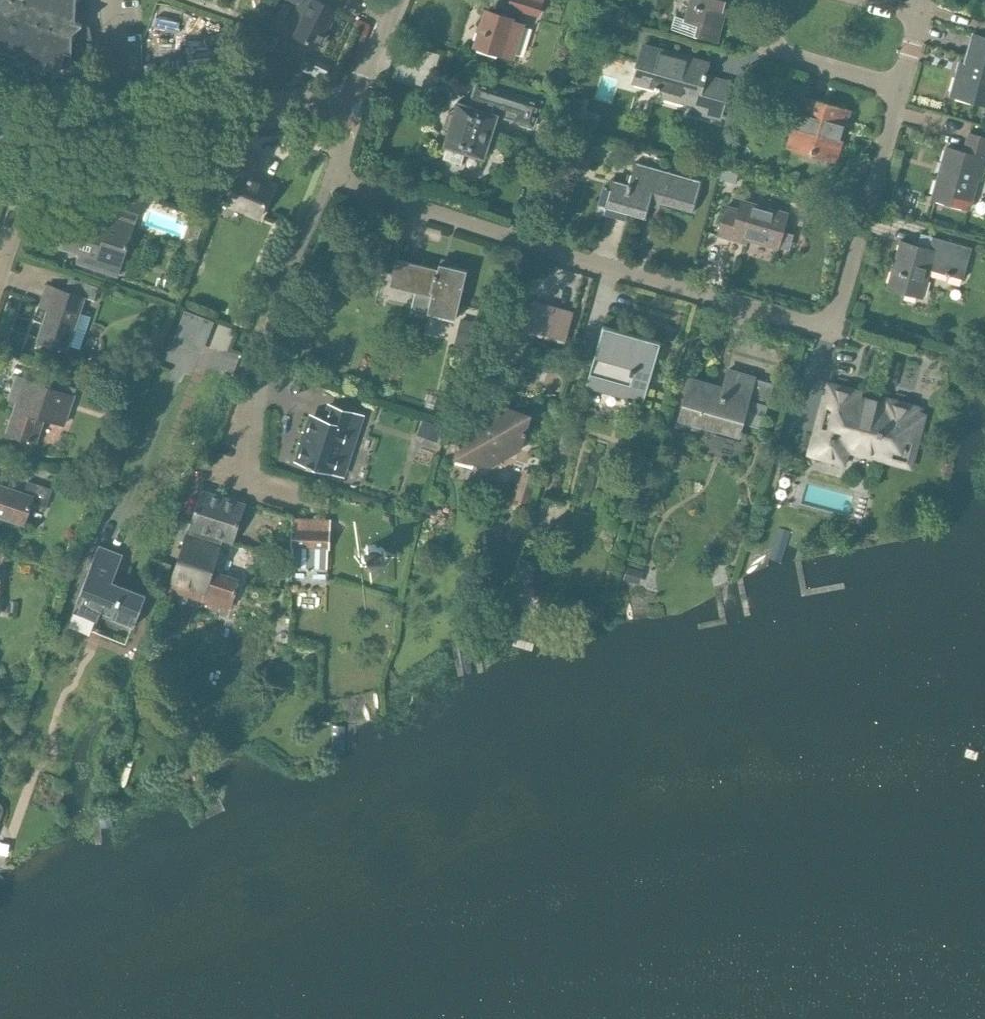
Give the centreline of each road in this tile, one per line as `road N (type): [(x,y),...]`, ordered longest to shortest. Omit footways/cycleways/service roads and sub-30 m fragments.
road 1 (residential): [(331,178),(815,327),(836,312),(901,89)]
road 2 (residential): [(352,112),(297,108),(120,130)]
road 3 (residential): [(250,385),(331,178)]
road 4 (residential): [(784,0),(770,52),(901,89)]
road 5 (residential): [(0,267),(45,133)]
road 6 (residential): [(120,130),(103,0)]
road 7 (residential): [(250,385),(239,465),(266,491)]

